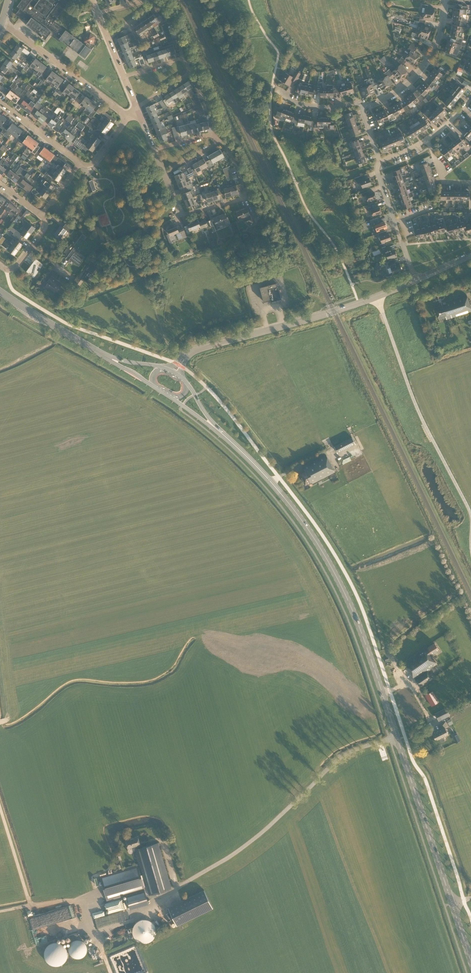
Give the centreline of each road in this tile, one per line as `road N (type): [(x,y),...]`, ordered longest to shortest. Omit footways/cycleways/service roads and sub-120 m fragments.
road 1 (primary): [(452,903),(343,589),(284,497),(215,427)]
road 2 (unclassified): [(377,296),(422,419),(470,515)]
road 3 (tertiary): [(188,353),(377,296)]
road 4 (residential): [(129,117),(2,22)]
road 5 (residential): [(362,108),(420,71),(438,38),(445,0)]
road 6 (residential): [(135,108),(188,68),(182,59),(123,77)]
road 7 (residential): [(153,149),(215,133),(218,141),(164,174)]

